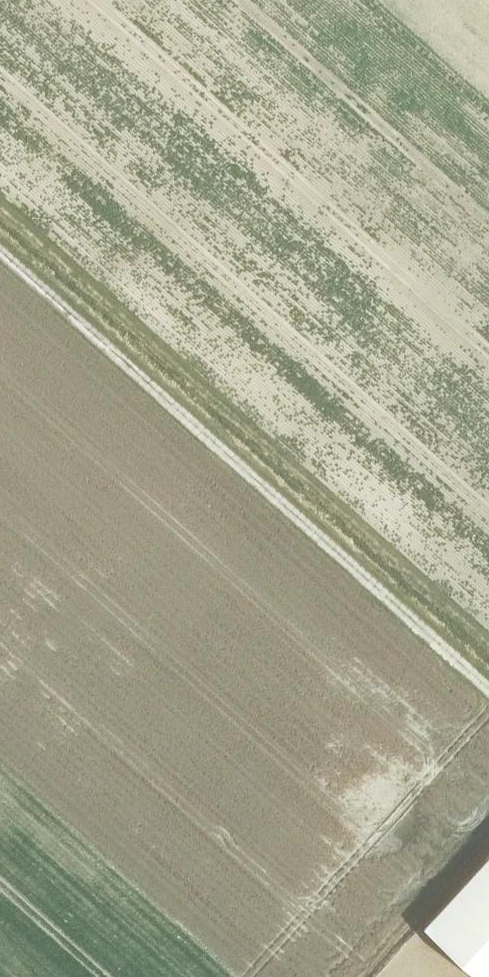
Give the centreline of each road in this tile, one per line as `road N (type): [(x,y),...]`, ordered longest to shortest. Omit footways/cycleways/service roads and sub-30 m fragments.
road 1 (track): [(0,256),(488,694)]

